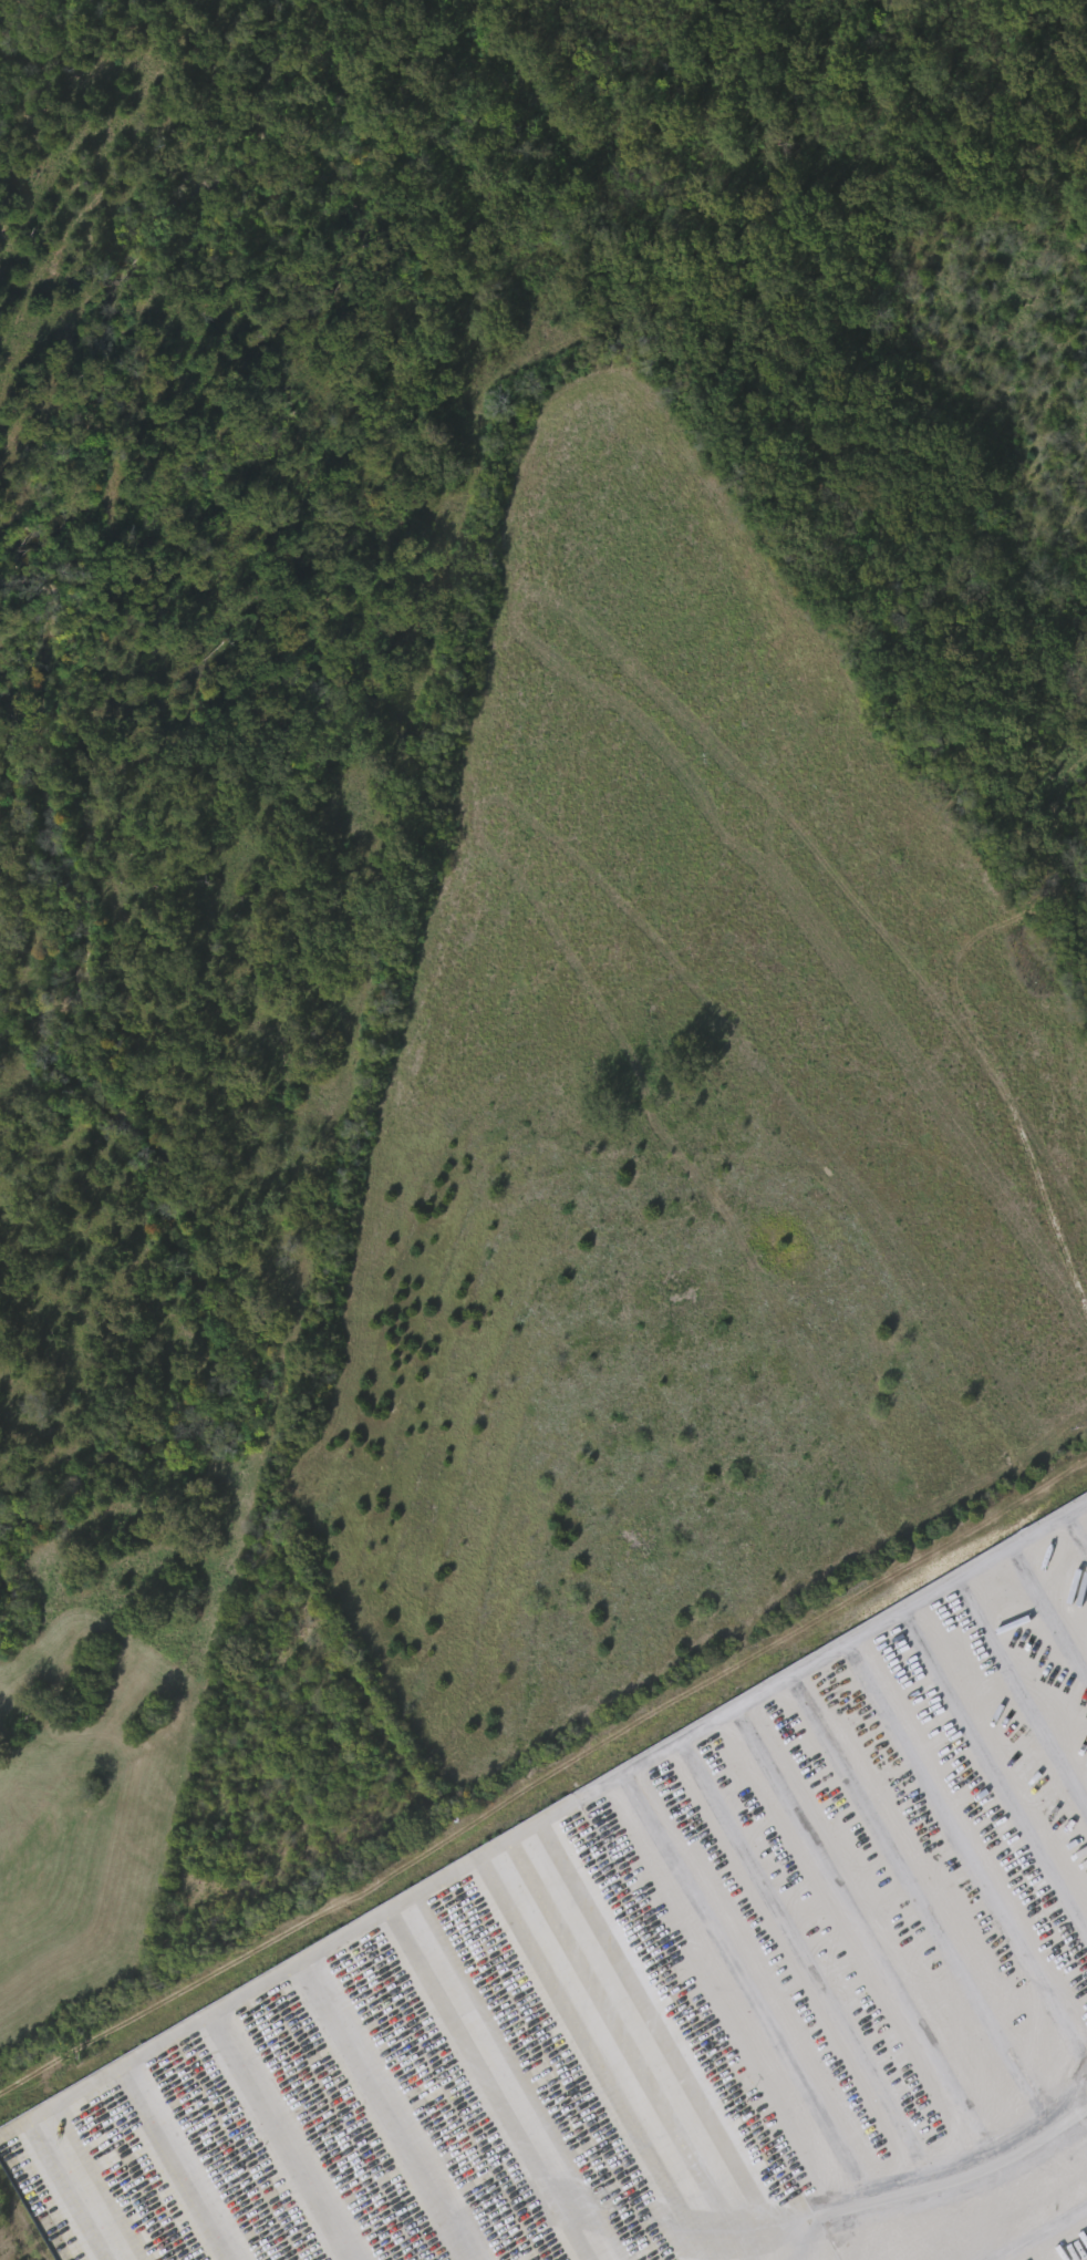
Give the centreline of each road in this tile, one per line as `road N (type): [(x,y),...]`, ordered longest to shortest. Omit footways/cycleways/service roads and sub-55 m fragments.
road 1 (residential): [(0,2089),(344,1898),(676,1693),(735,1669),(1086,1465)]

